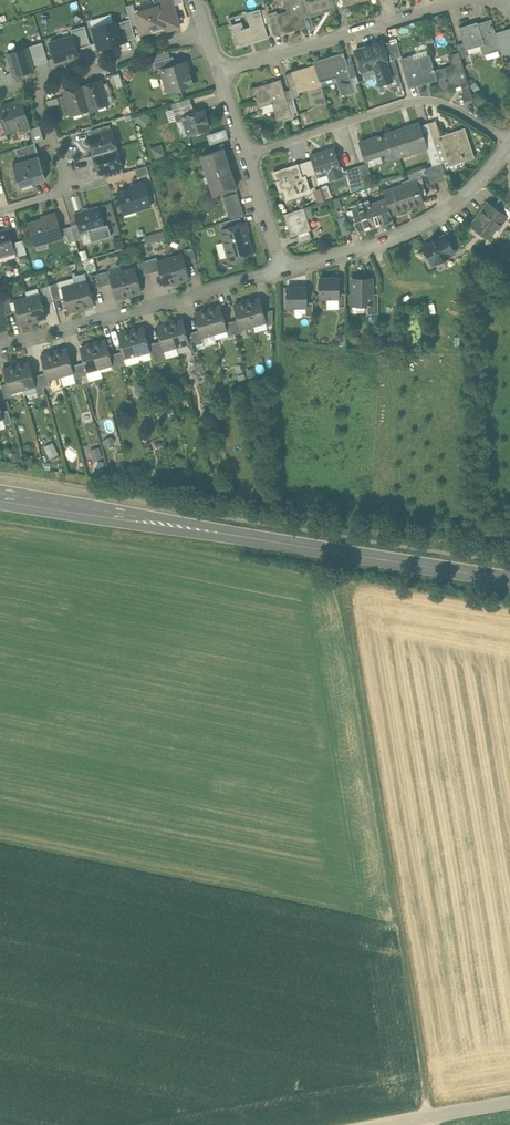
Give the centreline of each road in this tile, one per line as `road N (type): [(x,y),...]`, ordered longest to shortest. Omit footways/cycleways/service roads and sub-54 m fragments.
road 1 (track): [(432,1124),(337,568)]
road 2 (secondary): [(509,578),(0,495)]
road 3 (residential): [(0,348),(282,268)]
road 4 (residential): [(247,155),(417,101),(456,108),(509,142)]
road 5 (residential): [(282,268),(396,237),(434,217),(509,144)]
road 6 (residential): [(221,69),(461,0)]
road 7 (residential): [(209,31),(44,84)]
road 8 (unclassified): [(377,1124),(509,1103)]

